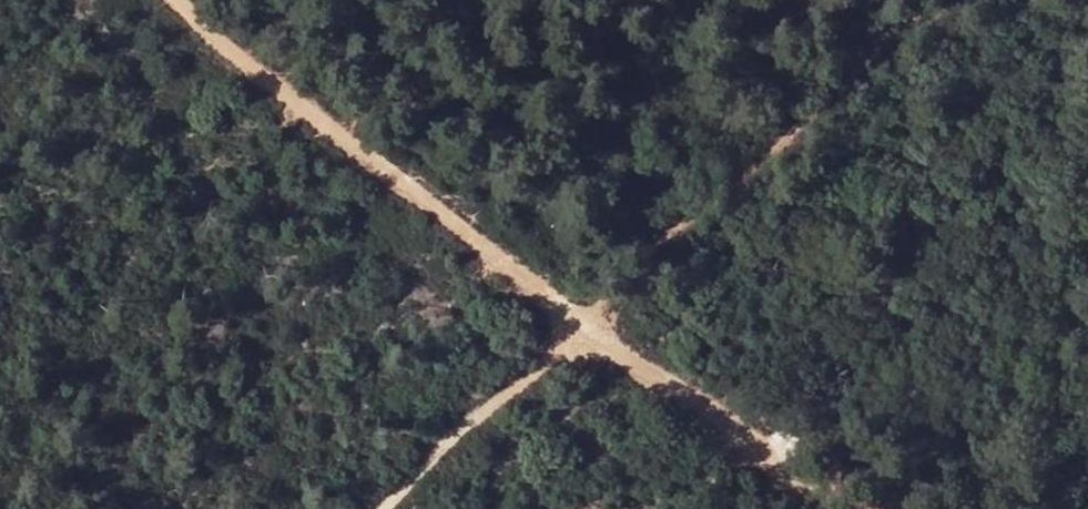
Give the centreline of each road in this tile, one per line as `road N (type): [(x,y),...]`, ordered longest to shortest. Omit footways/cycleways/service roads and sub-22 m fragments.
road 1 (track): [(830,508),(573,322),(193,24),(174,0)]

